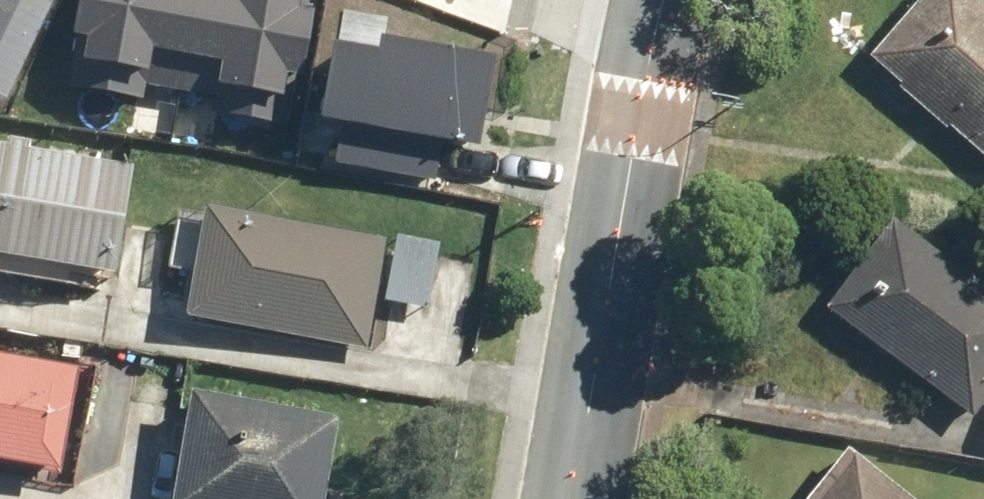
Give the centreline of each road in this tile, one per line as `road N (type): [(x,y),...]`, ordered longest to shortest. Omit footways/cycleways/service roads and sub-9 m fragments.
road 1 (residential): [(574,498),(656,25)]
road 2 (residential): [(462,0),(536,17),(656,25)]

